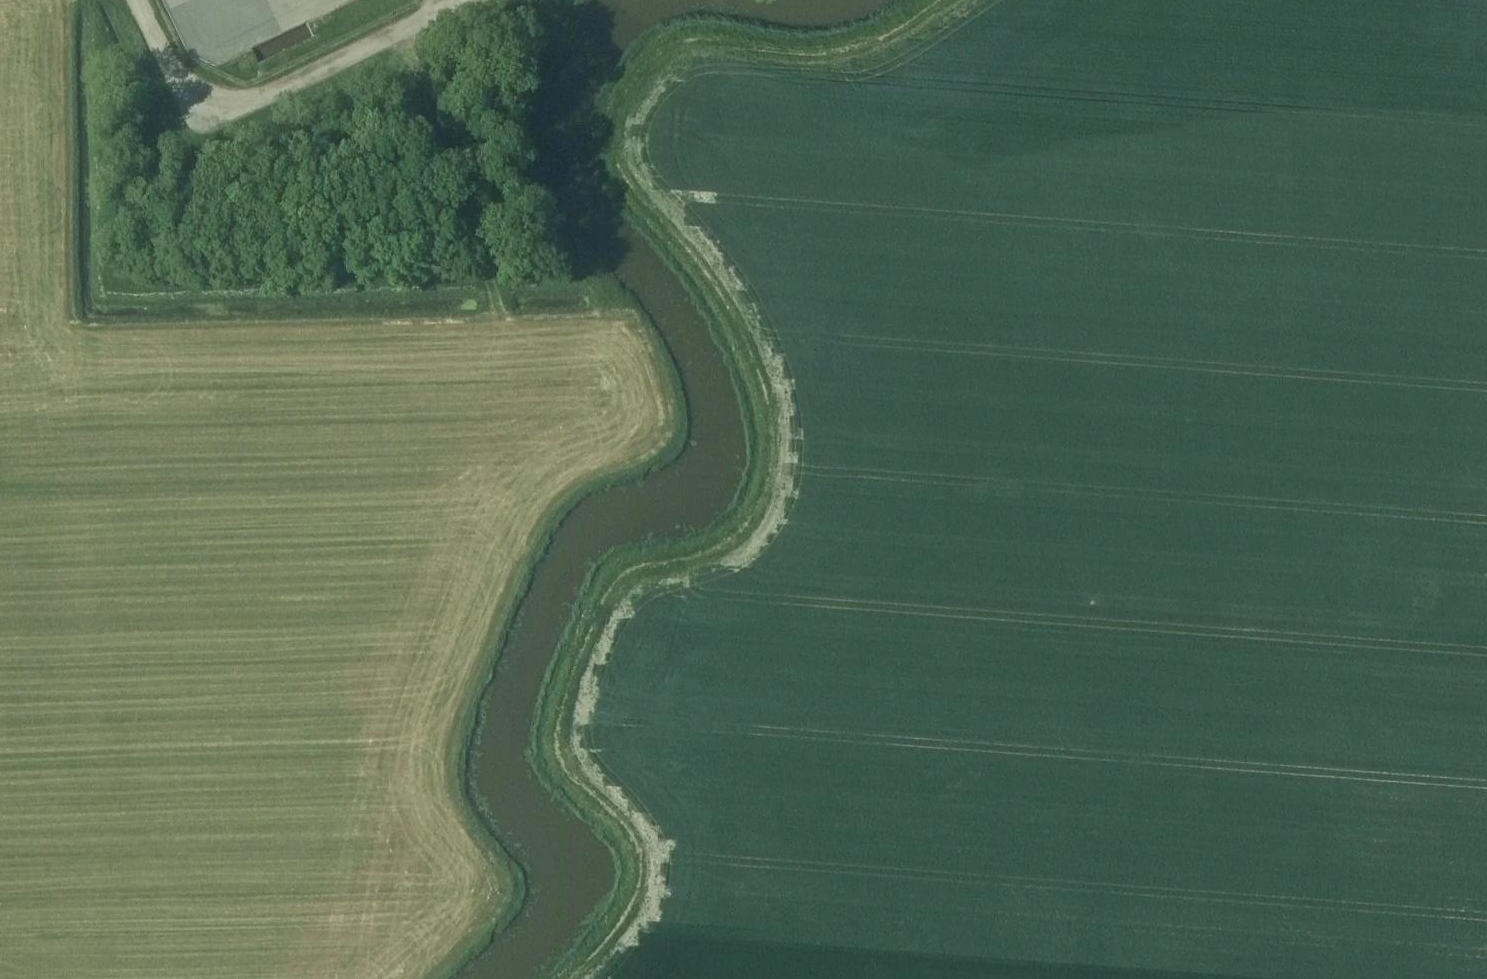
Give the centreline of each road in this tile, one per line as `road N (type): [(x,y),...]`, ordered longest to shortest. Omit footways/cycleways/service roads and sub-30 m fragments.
road 1 (track): [(396,35),(513,352)]

